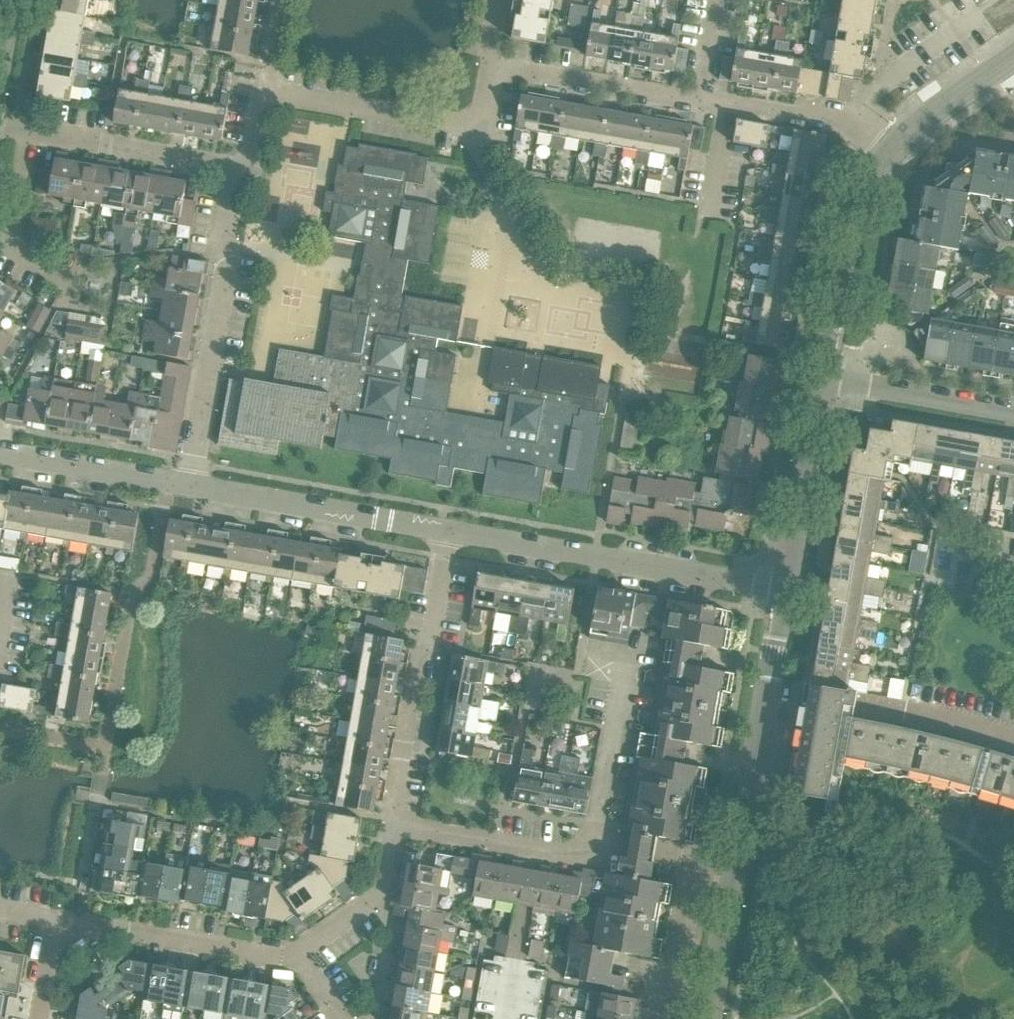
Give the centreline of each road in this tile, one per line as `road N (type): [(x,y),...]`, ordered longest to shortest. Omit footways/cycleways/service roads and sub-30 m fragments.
road 1 (residential): [(236,170),(253,155),(266,93),(476,126),(489,66)]
road 2 (residential): [(783,590),(451,539)]
road 3 (residential): [(397,826),(574,856),(597,846),(690,864)]
road 4 (residential): [(397,826),(451,539)]
road 5 (tertiary): [(733,873),(783,590)]
road 6 (residential): [(451,539),(188,485)]
road 7 (residential): [(299,959),(54,920)]
road 8 (tertiary): [(825,376),(854,203),(894,149)]
road 9 (residential): [(0,125),(236,170)]
road 10 (residential): [(188,485),(229,262)]
road 11 (residential): [(704,103),(489,66)]
road 12 (tertiary): [(783,590),(825,376)]
road 13 (residential): [(894,149),(865,128),(704,103)]
road 14 (residential): [(188,485),(0,450)]
road 15 (residential): [(825,376),(1013,410)]
road 16 (residential): [(299,959),(310,943),(386,889),(397,826)]
road 17 (residential): [(660,1018),(690,864)]
road 18 (tertiary): [(894,149),(1013,55)]
road 19 (tertiary): [(707,1018),(733,873)]
road 20 (residential): [(1013,740),(873,706)]

